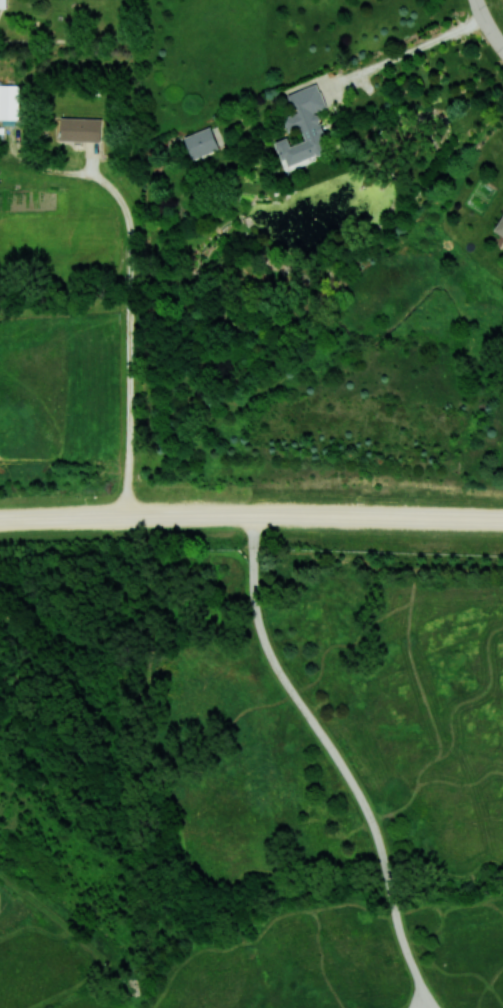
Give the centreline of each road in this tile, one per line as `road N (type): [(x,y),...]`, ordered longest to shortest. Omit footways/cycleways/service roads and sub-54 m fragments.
road 1 (tertiary): [(148,515),(502,522)]
road 2 (tertiary): [(0,523),(148,515)]

